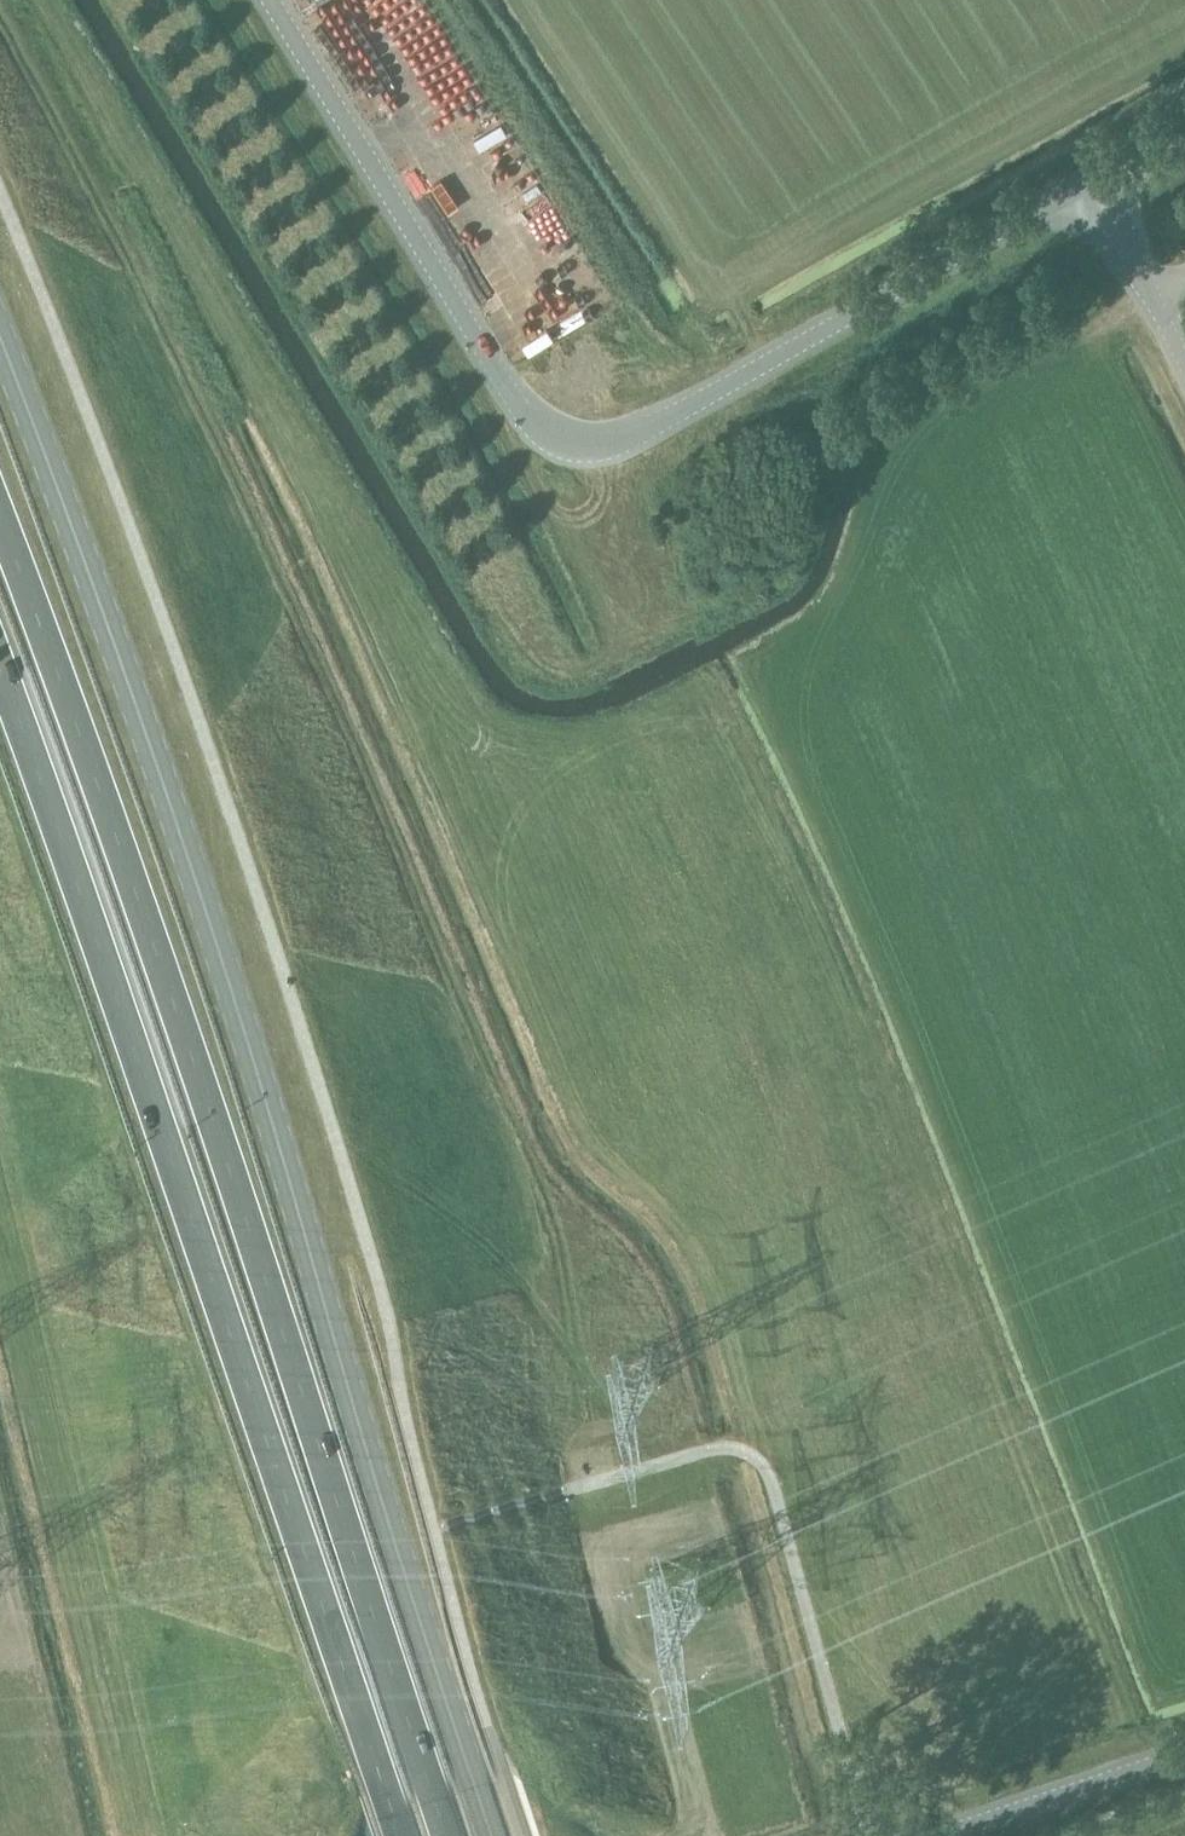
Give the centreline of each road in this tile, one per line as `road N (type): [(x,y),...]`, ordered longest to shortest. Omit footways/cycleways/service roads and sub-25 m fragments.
road 1 (secondary): [(0,338),(210,923),(482,1809)]
road 2 (trunk): [(446,1835),(207,1100),(0,518)]
road 3 (trunk): [(0,668),(400,1835)]
road 4 (unclassified): [(271,0),(519,406),(569,442),(599,445),(653,424),(1072,191)]
road 5 (unclassified): [(561,1492),(718,1448),(762,1464),(869,1835)]
road 6 (unclassified): [(938,1835),(1184,1753)]
road 7 (unclassified): [(1184,365),(1128,251)]

